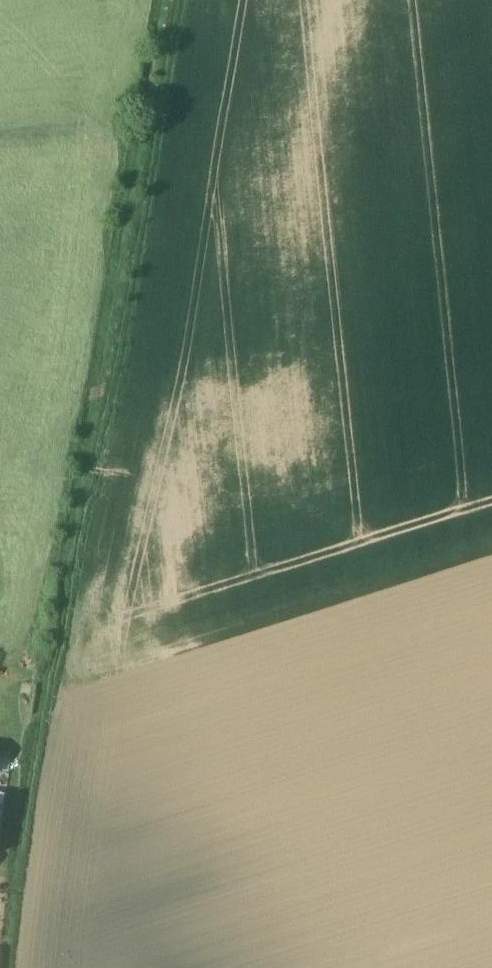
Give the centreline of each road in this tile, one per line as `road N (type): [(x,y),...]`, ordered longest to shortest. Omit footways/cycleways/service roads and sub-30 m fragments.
road 1 (track): [(74,407),(118,389),(123,372),(183,0)]

